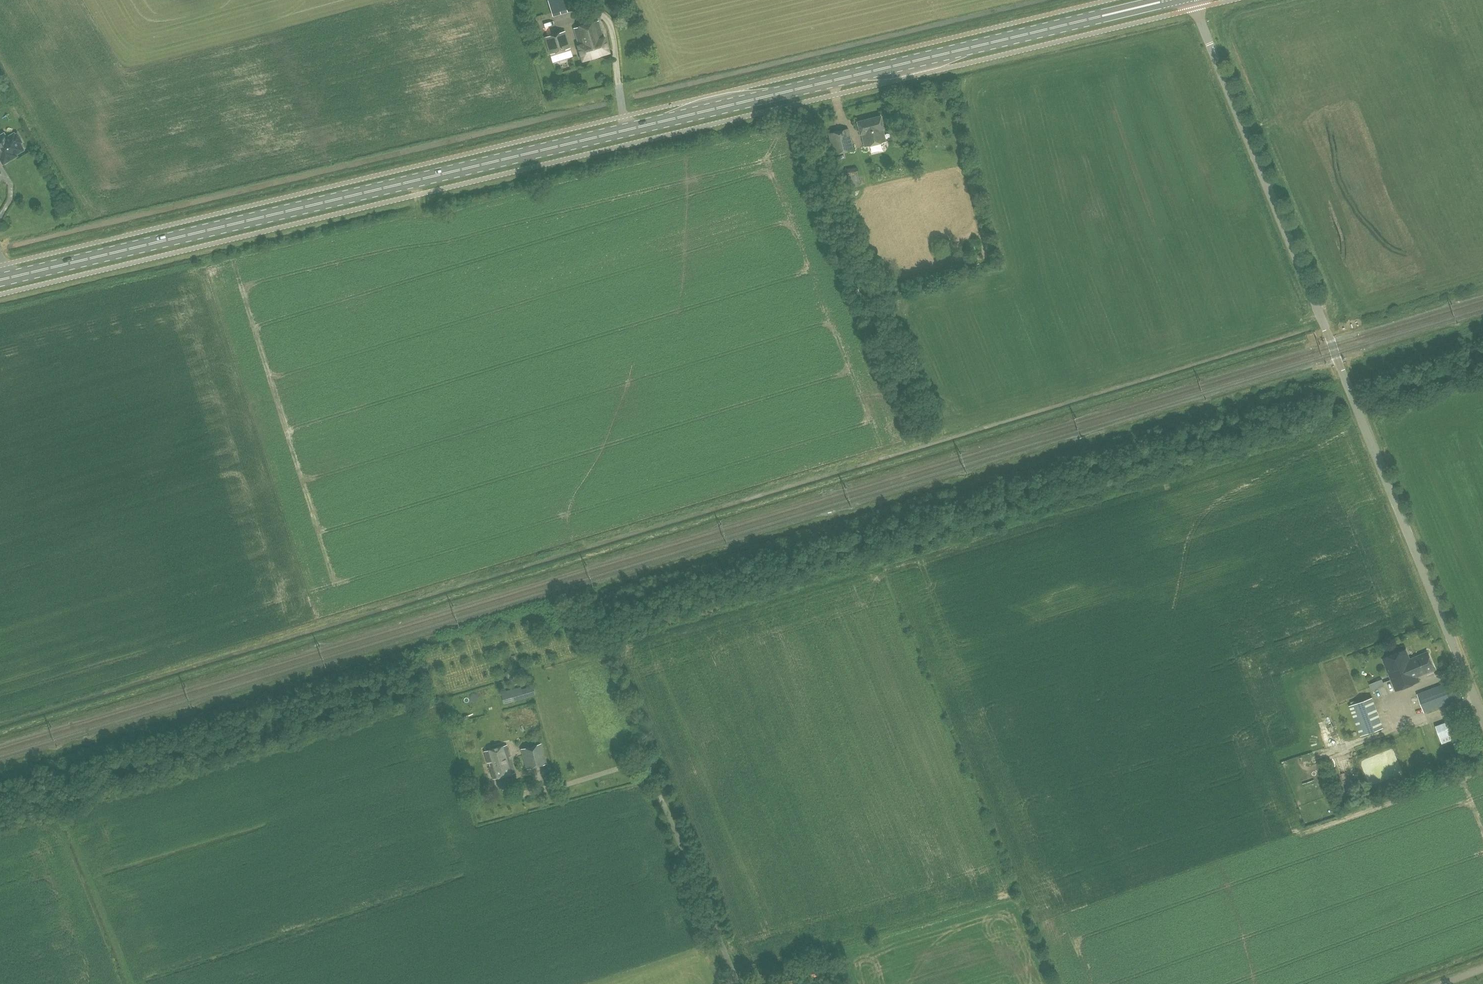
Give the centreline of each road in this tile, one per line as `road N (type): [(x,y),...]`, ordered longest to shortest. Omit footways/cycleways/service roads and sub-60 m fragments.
road 1 (primary): [(0,285),(1169,0)]
road 2 (unclassified): [(1482,720),(1191,0)]

